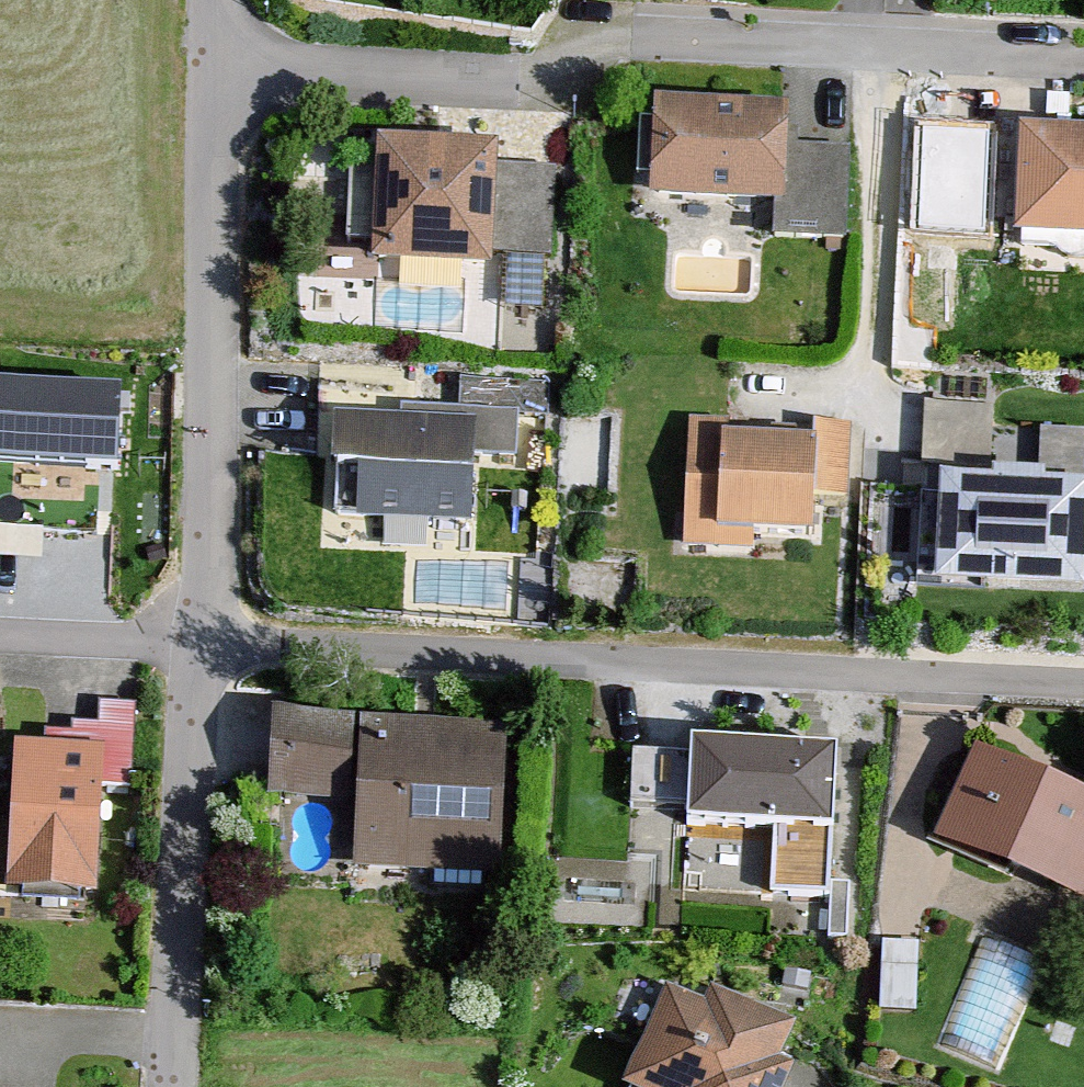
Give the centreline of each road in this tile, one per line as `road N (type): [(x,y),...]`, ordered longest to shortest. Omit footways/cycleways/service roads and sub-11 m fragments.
road 1 (residential): [(1083,685),(200,641)]
road 2 (residential): [(1083,61),(632,39),(520,83),(215,68)]
road 3 (residential): [(200,641),(211,564),(215,68)]
road 4 (residential): [(172,1086),(200,641)]

